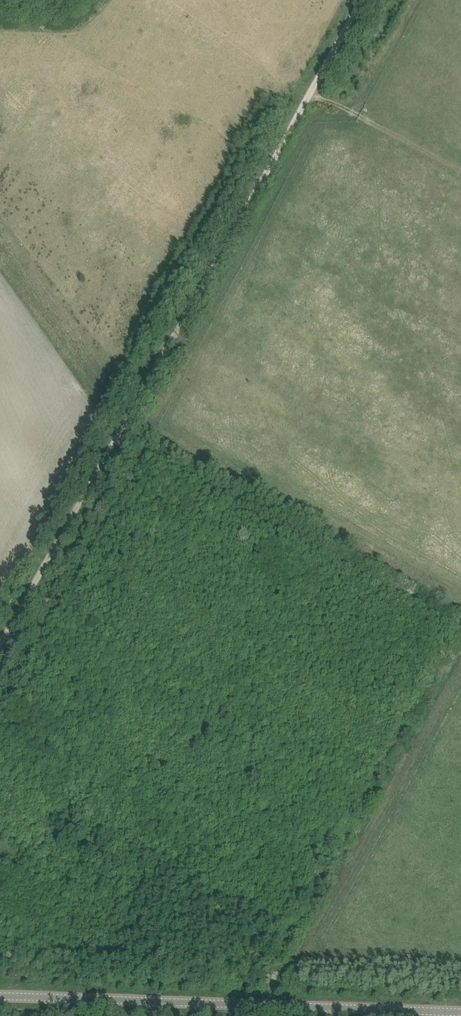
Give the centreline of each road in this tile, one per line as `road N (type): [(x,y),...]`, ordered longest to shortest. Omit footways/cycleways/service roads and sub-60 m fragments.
road 1 (track): [(0,645),(361,0)]
road 2 (unclassified): [(460,1012),(0,996)]
road 3 (track): [(460,171),(311,90)]

